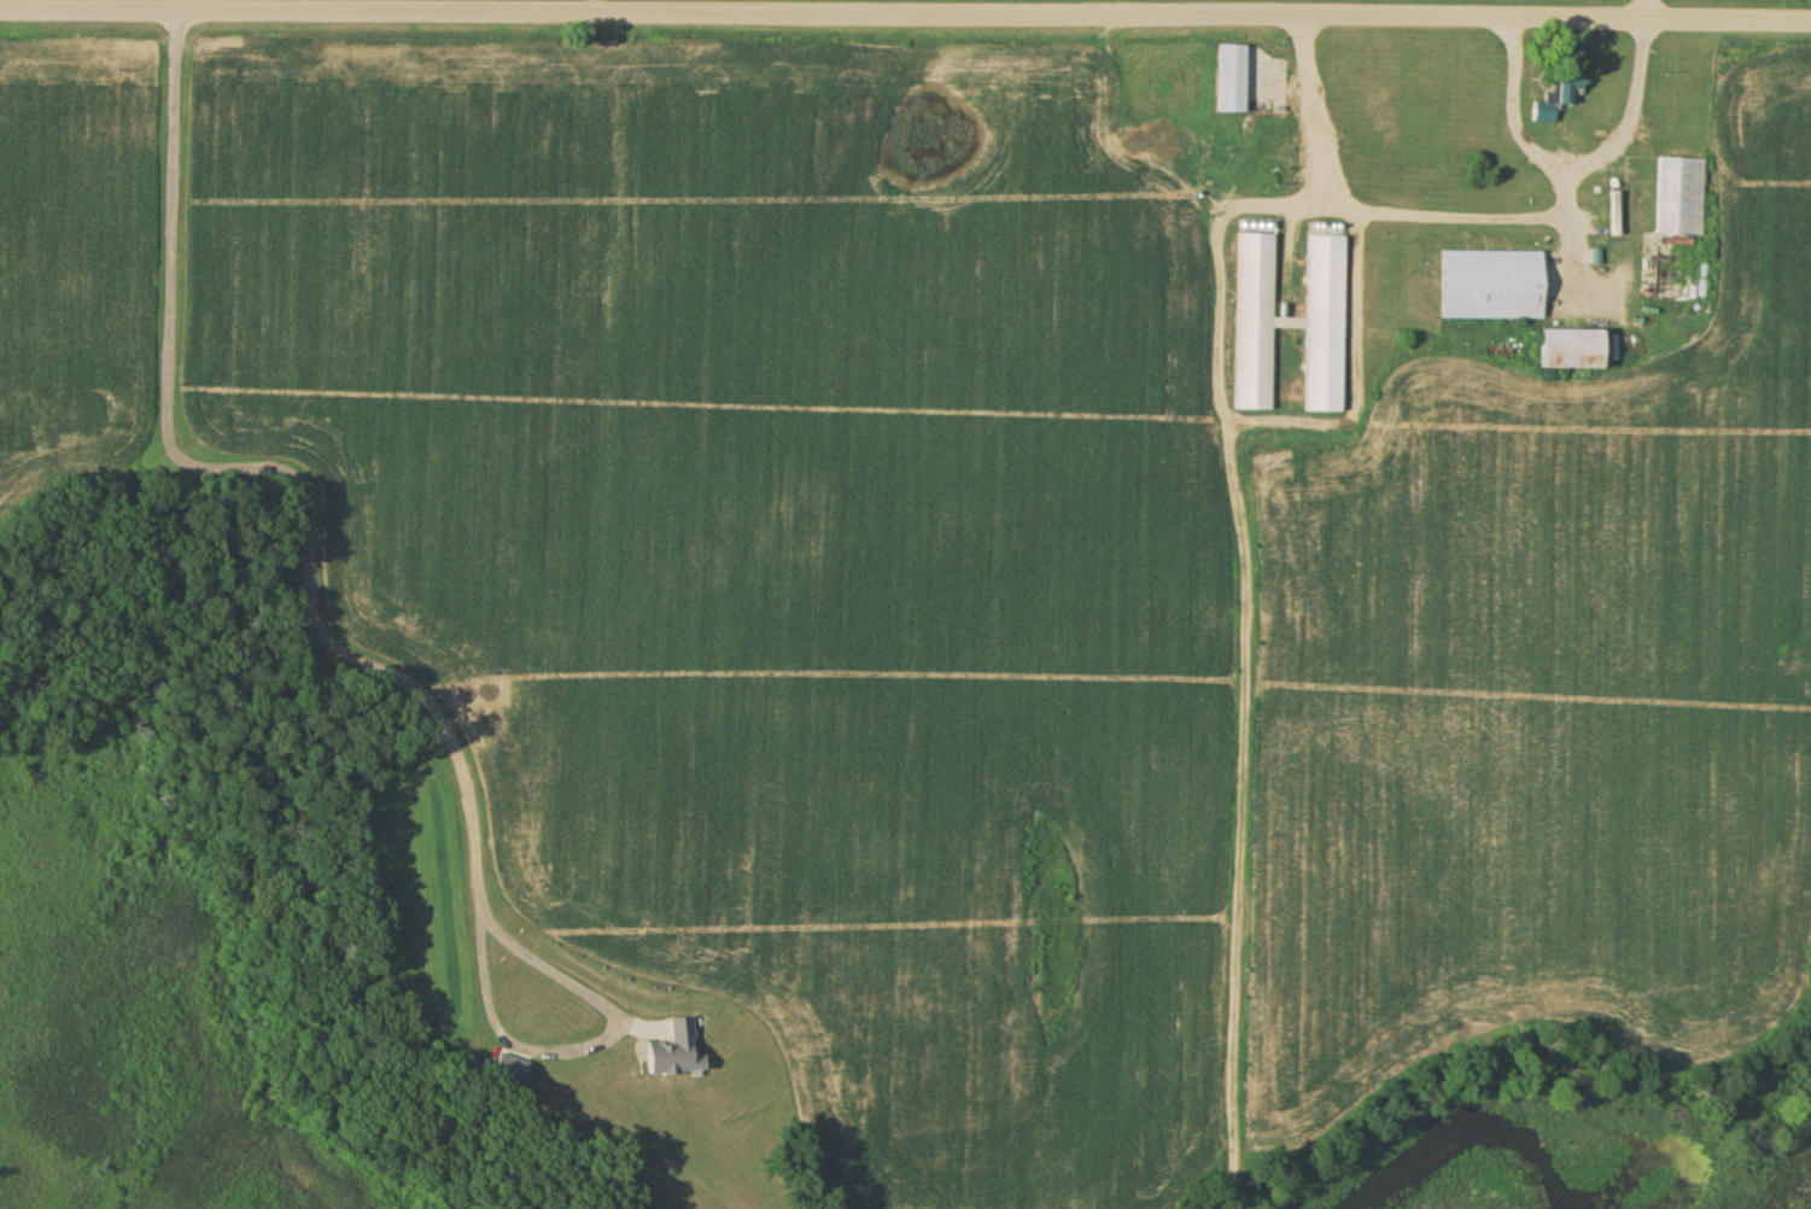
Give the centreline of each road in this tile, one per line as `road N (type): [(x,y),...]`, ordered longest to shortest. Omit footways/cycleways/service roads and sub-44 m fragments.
road 1 (residential): [(1810,20),(0,11)]

